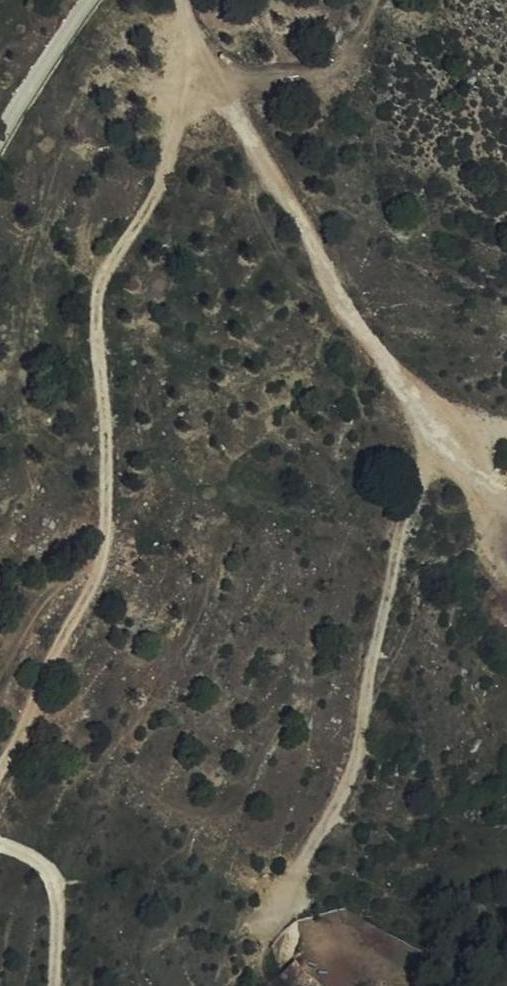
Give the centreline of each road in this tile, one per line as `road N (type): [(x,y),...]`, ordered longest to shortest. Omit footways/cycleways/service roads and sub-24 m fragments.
road 1 (track): [(0,770),(106,554),(97,301),(104,268),(160,190),(176,136),(191,65),(178,0)]
road 2 (track): [(191,65),(220,98),(350,325),(390,375),(443,414),(506,425)]
road 3 (track): [(57,985),(61,894),(51,867),(0,841)]

